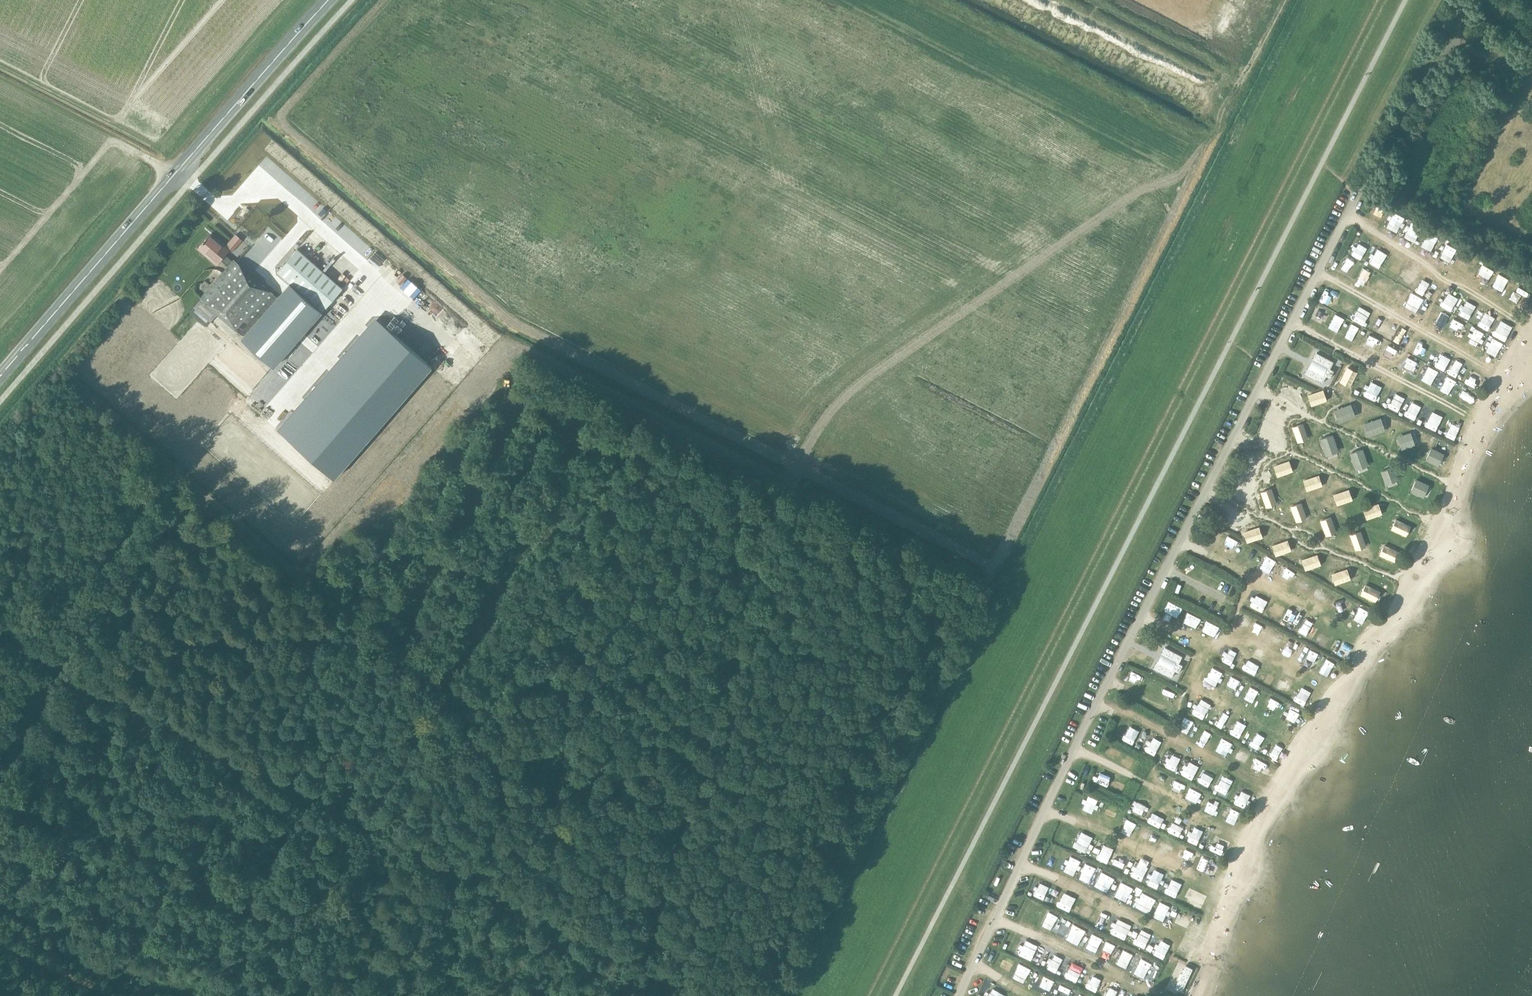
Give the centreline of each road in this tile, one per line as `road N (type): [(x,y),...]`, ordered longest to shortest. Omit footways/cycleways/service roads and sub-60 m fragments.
road 1 (primary): [(0,375),(331,0)]
road 2 (unclassified): [(1467,0),(1454,41),(1405,106),(1362,191)]

